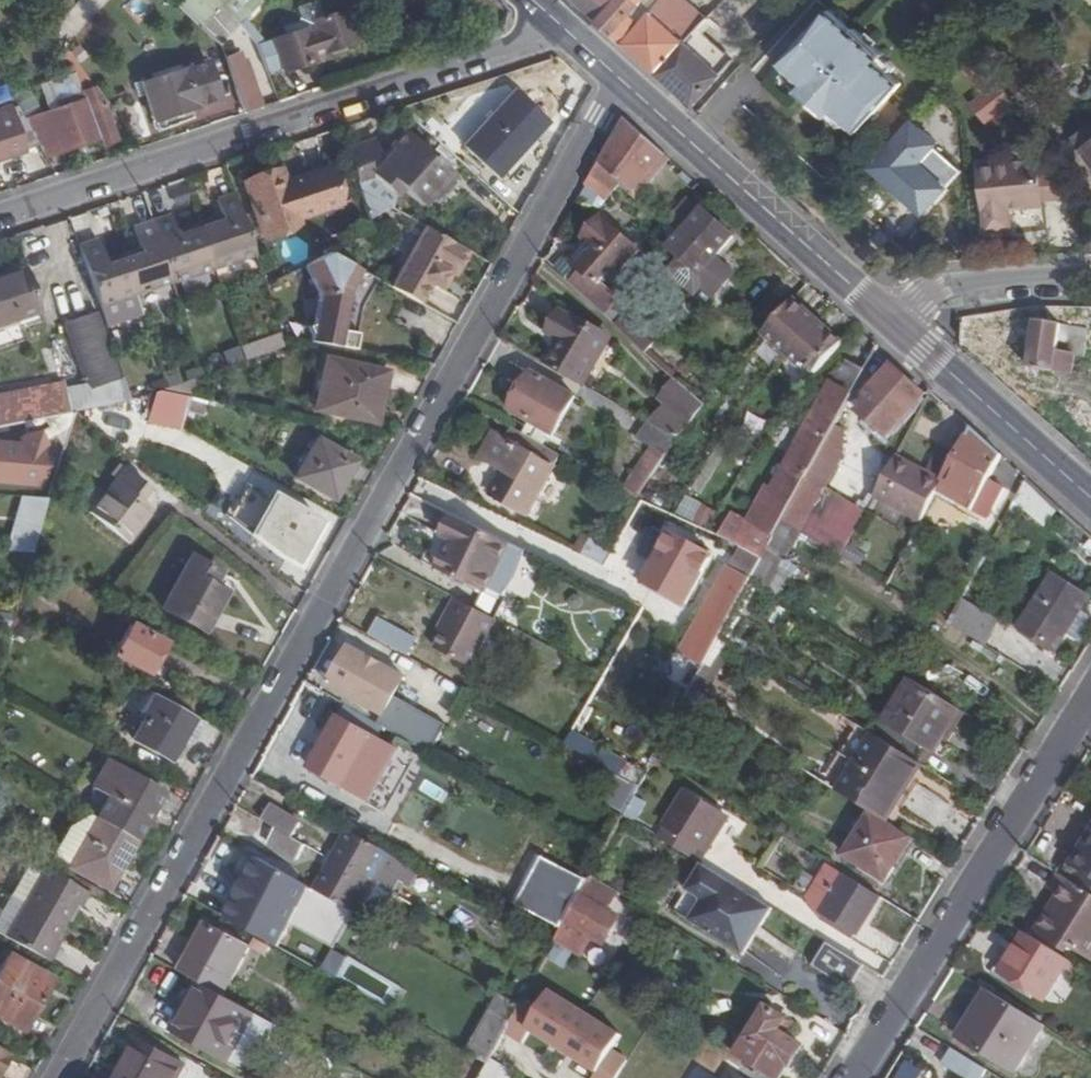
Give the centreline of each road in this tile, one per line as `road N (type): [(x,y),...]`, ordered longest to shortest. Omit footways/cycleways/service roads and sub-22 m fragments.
road 1 (residential): [(619,78),(63,1077)]
road 2 (residential): [(0,215),(563,27)]
road 3 (residential): [(859,1077),(1090,703)]
road 4 (secondary): [(897,332),(619,78)]
road 5 (secondary): [(1090,499),(897,332)]
road 6 (tertiary): [(1090,275),(960,284),(924,303),(897,332)]

